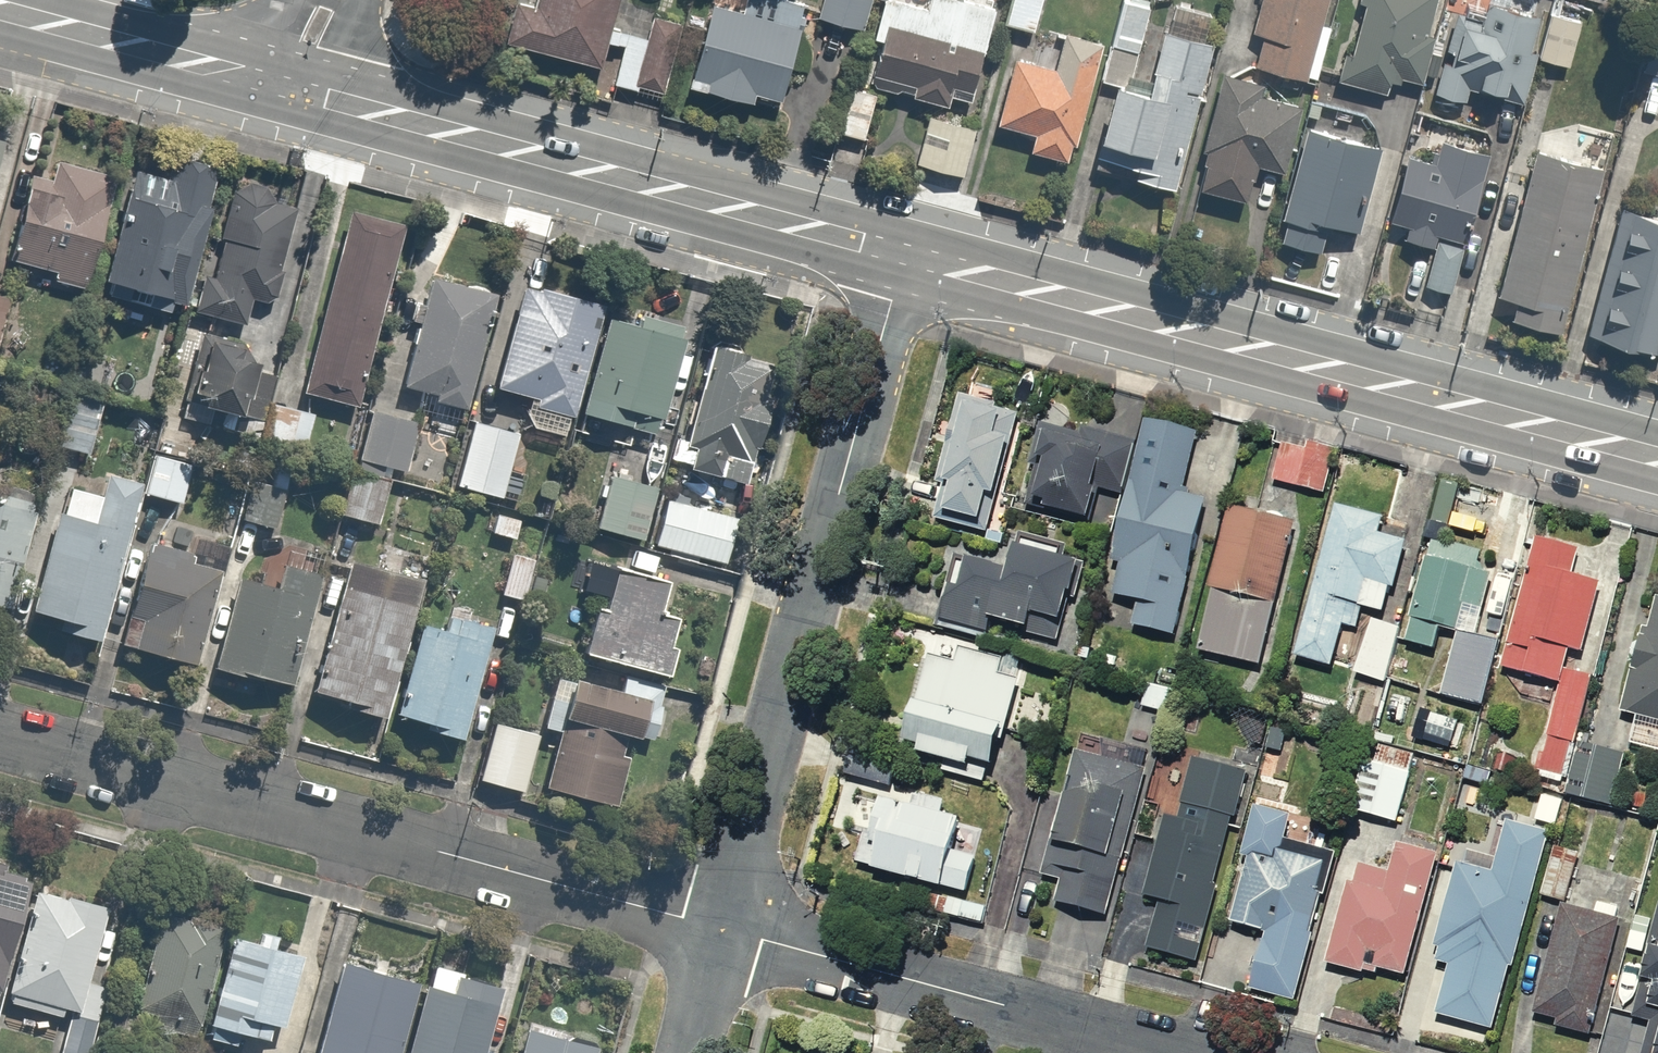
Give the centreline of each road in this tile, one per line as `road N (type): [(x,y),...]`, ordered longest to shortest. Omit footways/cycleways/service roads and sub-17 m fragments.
road 1 (secondary): [(907,254),(1657,457)]
road 2 (residential): [(0,735),(720,928)]
road 3 (residential): [(907,254),(720,928)]
road 4 (secondary): [(292,90),(907,254)]
road 5 (residential): [(720,928),(1180,1052)]
road 6 (secondary): [(0,10),(292,90)]
road 7 (residential): [(720,928),(687,1052)]

